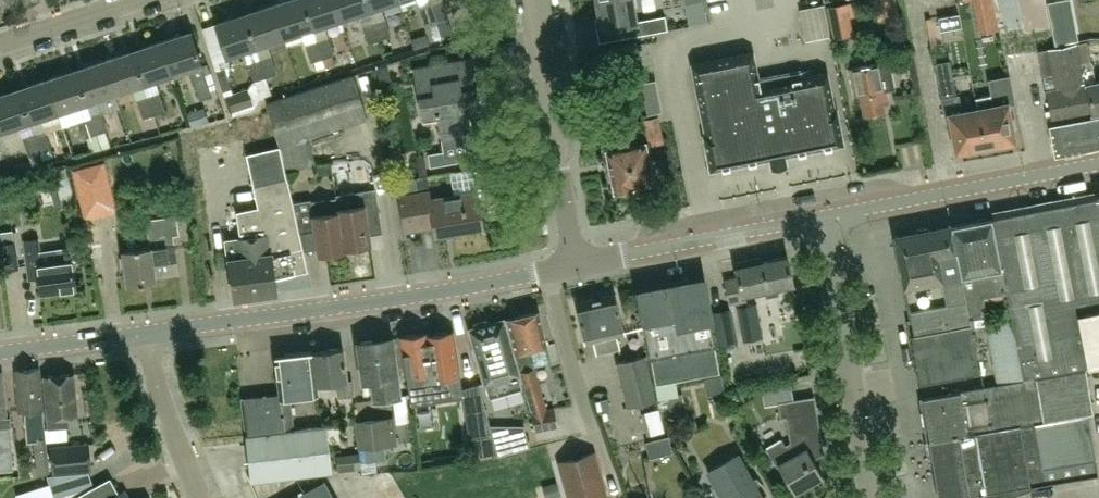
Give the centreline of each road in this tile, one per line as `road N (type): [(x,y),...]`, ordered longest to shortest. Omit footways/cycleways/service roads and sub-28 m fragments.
road 1 (unclassified): [(145,333),(575,266)]
road 2 (residential): [(874,497),(821,216)]
road 3 (unclassified): [(821,216),(1098,164)]
road 4 (residential): [(575,266),(533,0)]
road 5 (unclassified): [(575,266),(821,216)]
road 6 (residential): [(202,497),(164,409),(145,333)]
road 7 (unclassified): [(0,353),(145,333)]
road 8 (residential): [(132,0),(0,43)]

